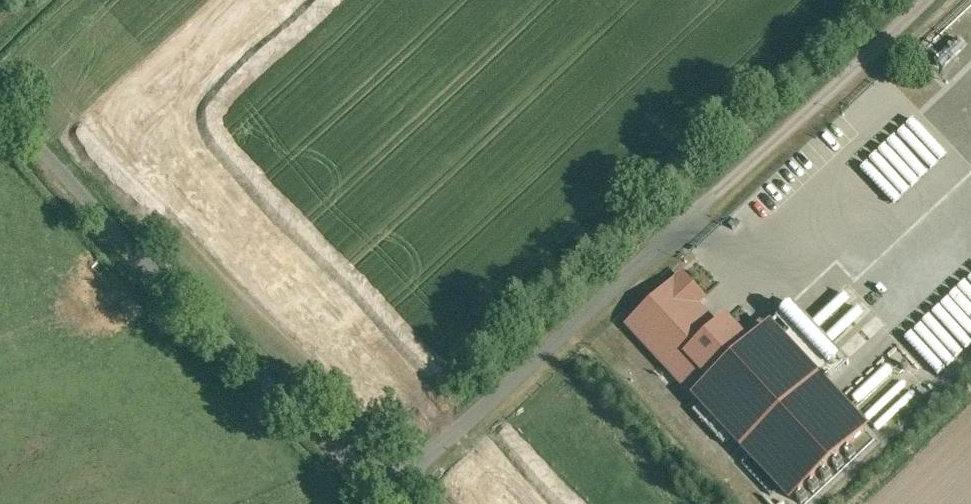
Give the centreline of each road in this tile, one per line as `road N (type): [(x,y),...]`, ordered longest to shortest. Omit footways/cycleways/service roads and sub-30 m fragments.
road 1 (unclassified): [(0,102),(180,294),(402,503)]

